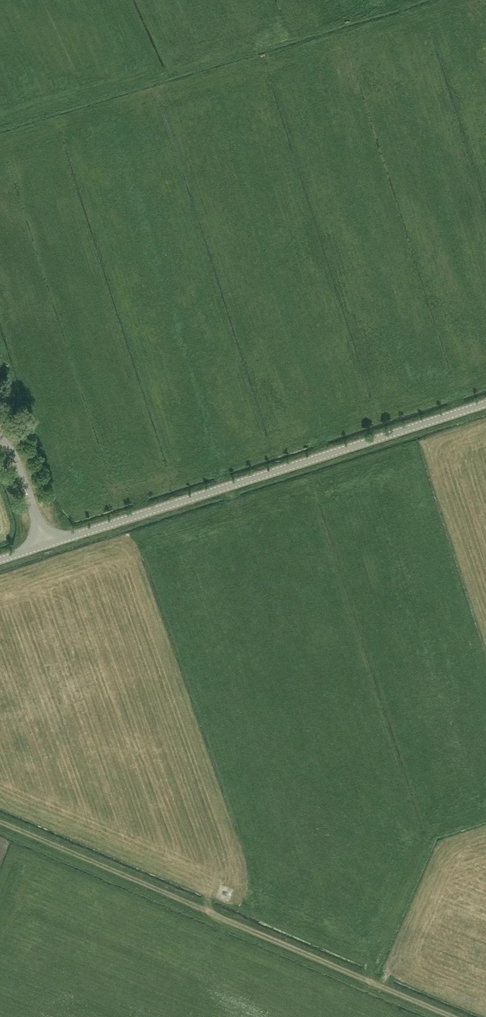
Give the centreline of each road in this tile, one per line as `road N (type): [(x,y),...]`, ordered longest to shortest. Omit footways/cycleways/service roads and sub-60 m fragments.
road 1 (track): [(449,1016),(0,823)]
road 2 (unclassified): [(45,545),(485,404)]

